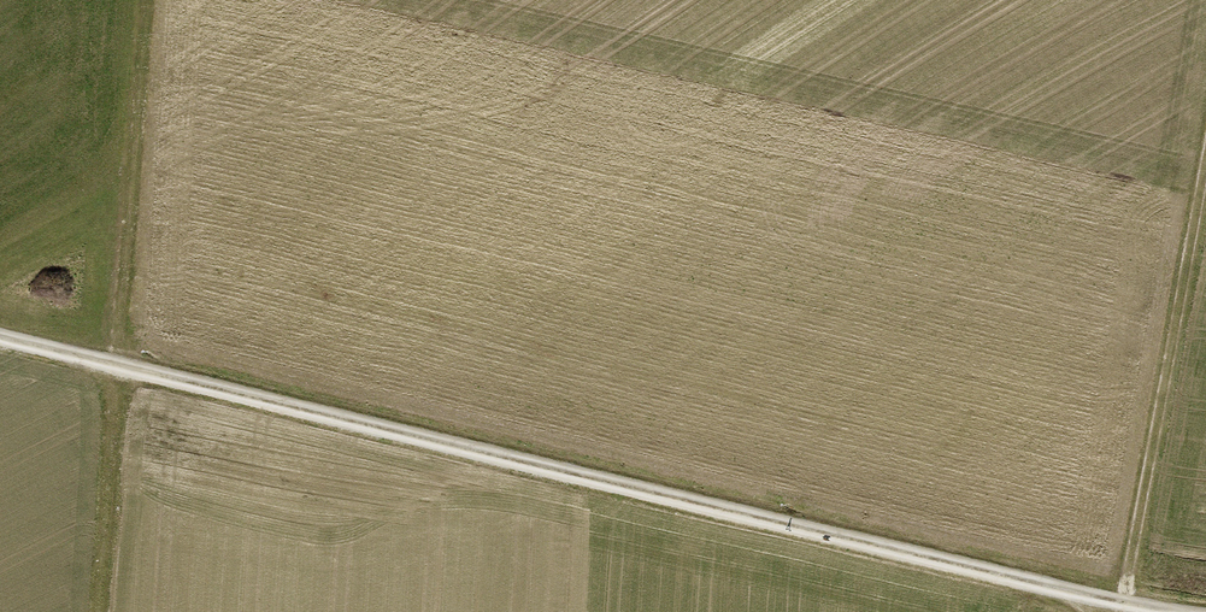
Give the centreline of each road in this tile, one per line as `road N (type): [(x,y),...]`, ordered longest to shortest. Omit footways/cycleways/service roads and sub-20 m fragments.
road 1 (track): [(0,336),(1179,611)]
road 2 (track): [(99,611),(147,0)]
road 3 (track): [(1205,161),(1120,602)]

